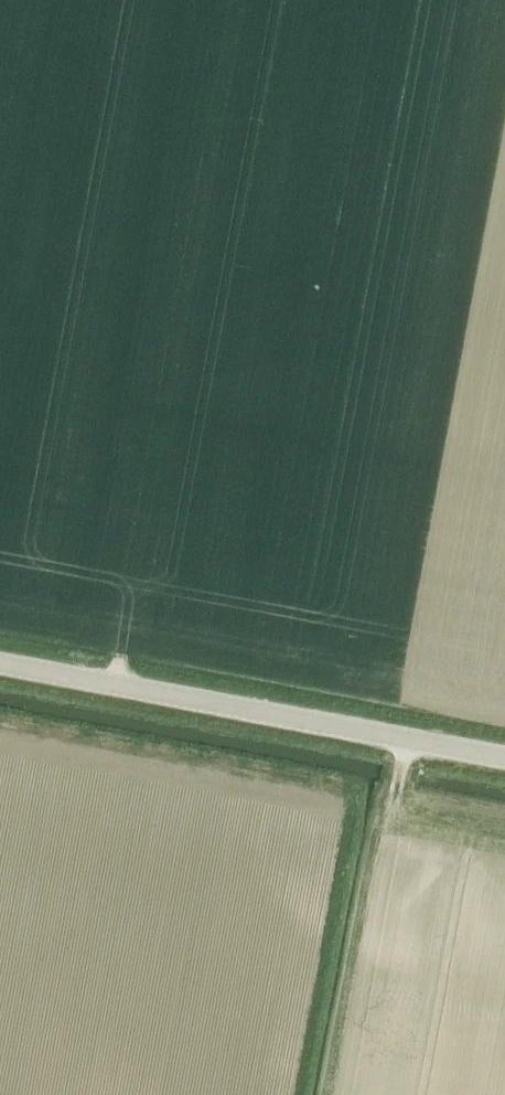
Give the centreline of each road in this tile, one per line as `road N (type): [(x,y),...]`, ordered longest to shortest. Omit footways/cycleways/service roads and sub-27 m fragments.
road 1 (unclassified): [(504,758),(0,664)]

